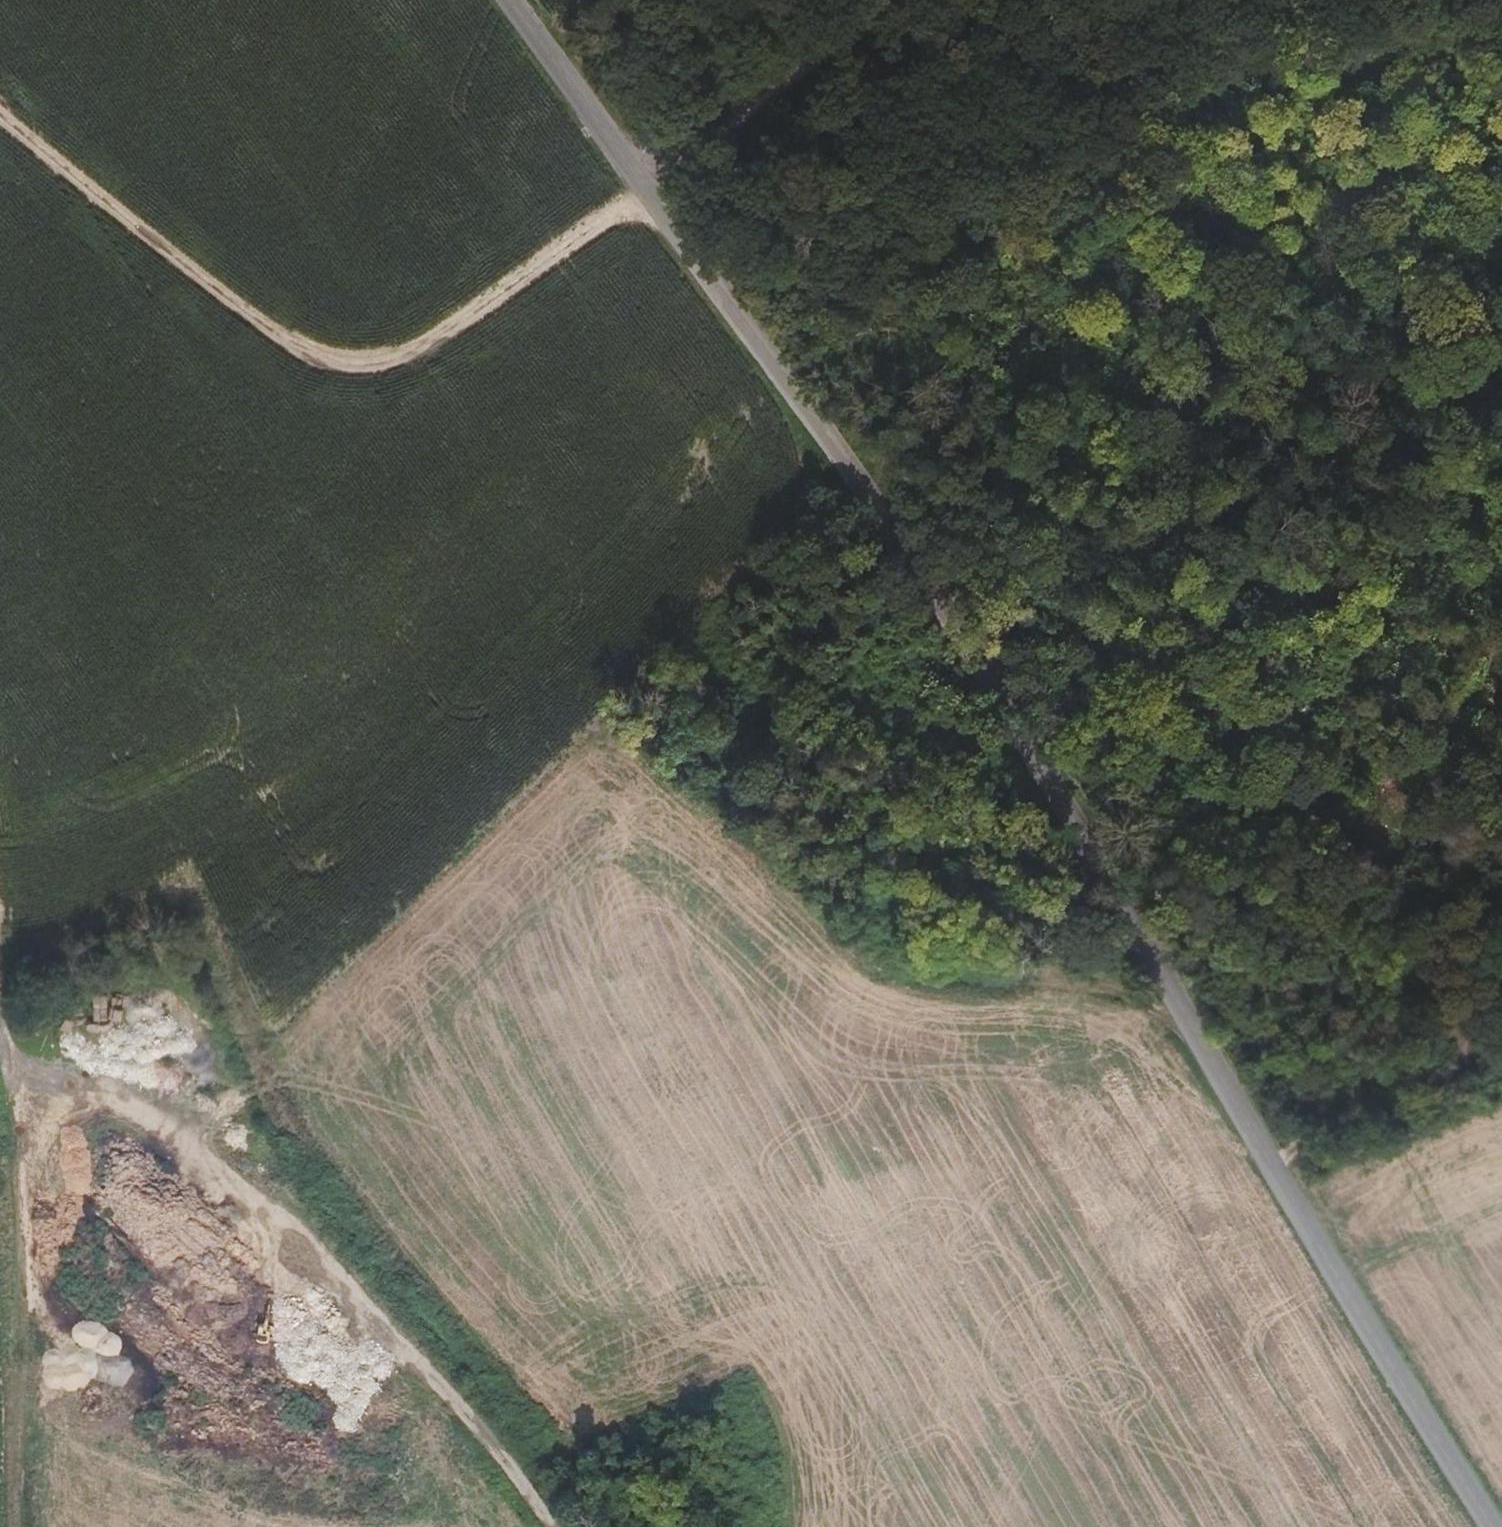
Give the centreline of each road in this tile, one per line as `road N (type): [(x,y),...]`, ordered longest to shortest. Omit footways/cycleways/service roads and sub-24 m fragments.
road 1 (unclassified): [(514,0),(908,554),(1501,1495)]
road 2 (track): [(891,0),(669,168),(442,359),(397,378),(354,379),(316,368),(0,133)]
road 3 (track): [(547,1526),(497,1452),(292,1198),(127,1094),(3,1052)]
road 4 (track): [(0,1006),(19,1526)]

